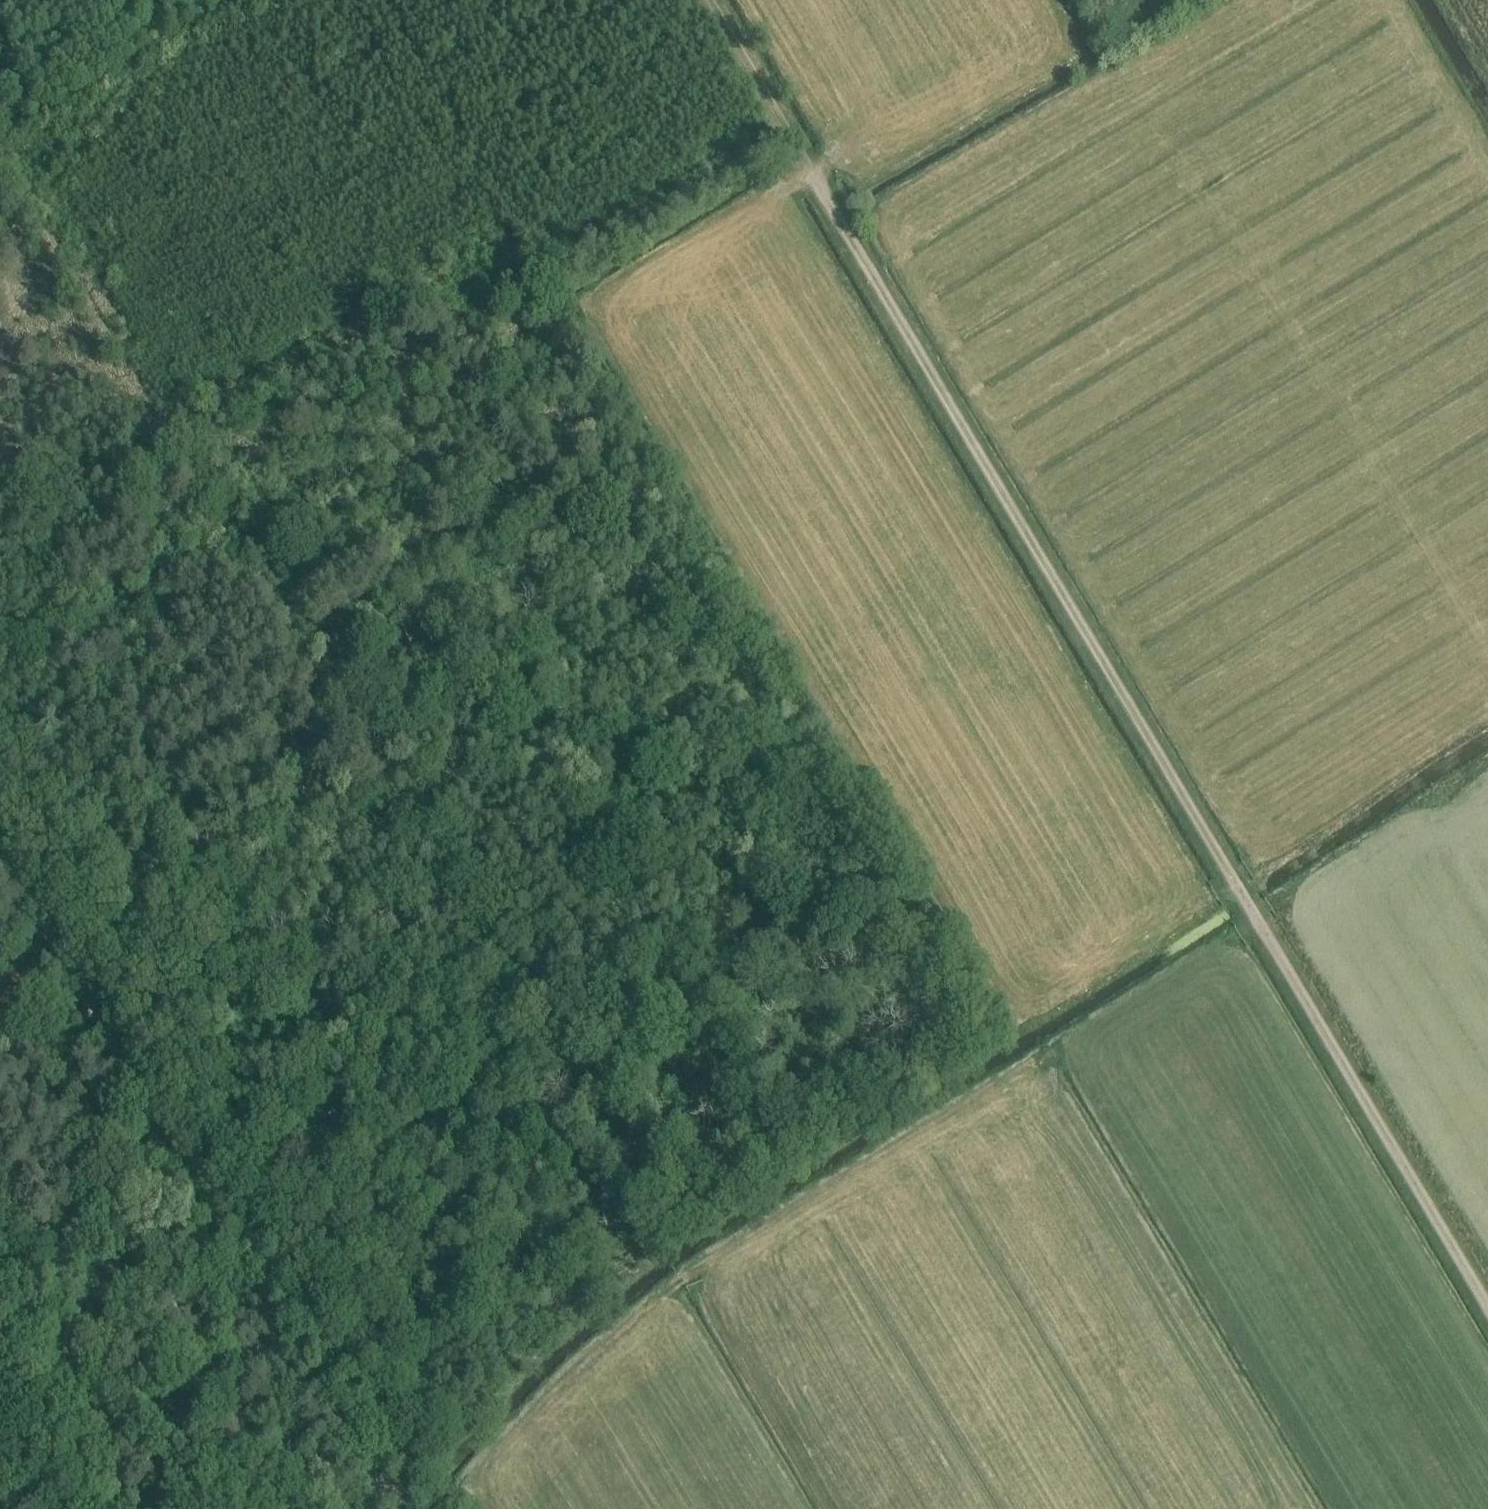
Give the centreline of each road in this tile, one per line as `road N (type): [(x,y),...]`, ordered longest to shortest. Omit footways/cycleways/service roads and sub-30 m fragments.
road 1 (track): [(1487,1325),(703,0)]
road 2 (track): [(388,1508),(179,1152)]
road 3 (track): [(179,1152),(0,854)]
road 4 (track): [(179,1152),(52,1317),(11,1347)]

